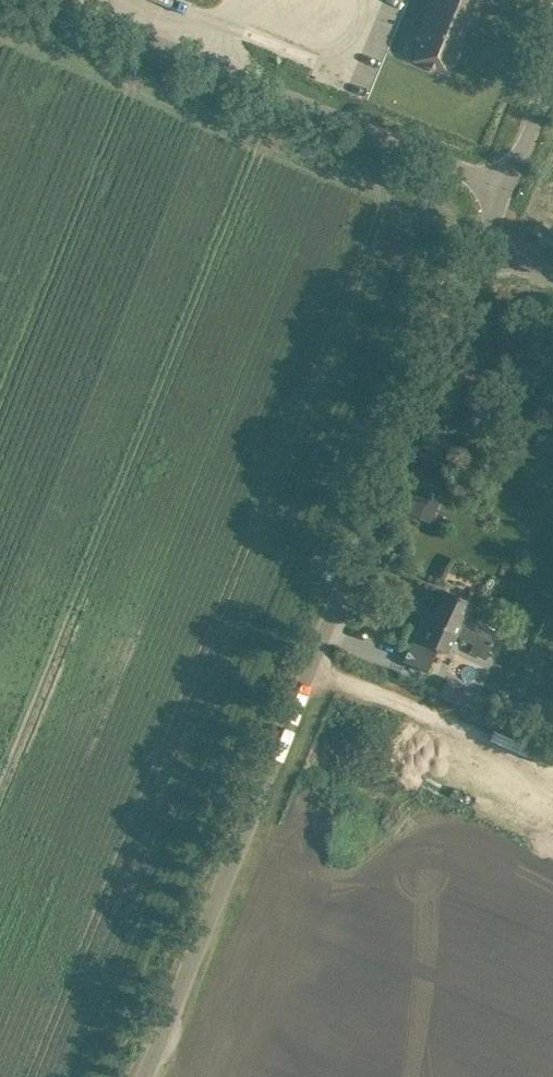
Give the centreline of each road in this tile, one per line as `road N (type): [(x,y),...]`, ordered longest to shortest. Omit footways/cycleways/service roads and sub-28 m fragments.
road 1 (unclassified): [(145,1076),(481,244)]
road 2 (unclassified): [(505,184),(67,0)]
road 3 (unclassified): [(505,184),(552,68)]

